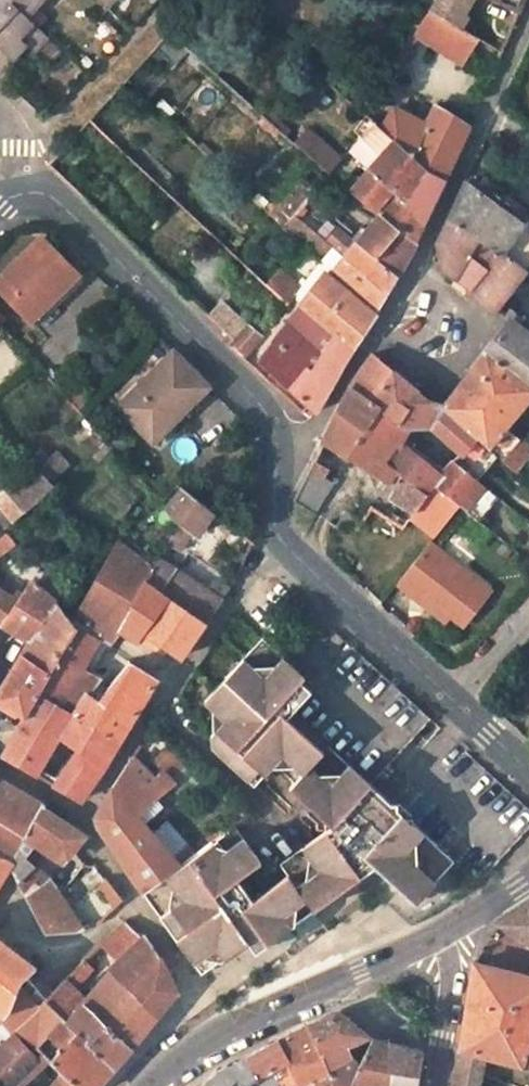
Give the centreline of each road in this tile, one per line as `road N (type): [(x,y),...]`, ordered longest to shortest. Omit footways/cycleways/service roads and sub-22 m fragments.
road 1 (residential): [(528,31),(270,528)]
road 2 (residential): [(270,528),(277,454),(265,412),(150,287),(24,180)]
road 3 (unclassified): [(156,1084),(278,1012),(447,935)]
road 4 (residential): [(454,706),(270,528)]
road 5 (residential): [(157,706),(270,528)]
road 6 (residential): [(277,821),(157,706)]
road 7 (residential): [(432,1085),(450,998),(447,935)]
road 8 (residential): [(81,818),(157,706)]

